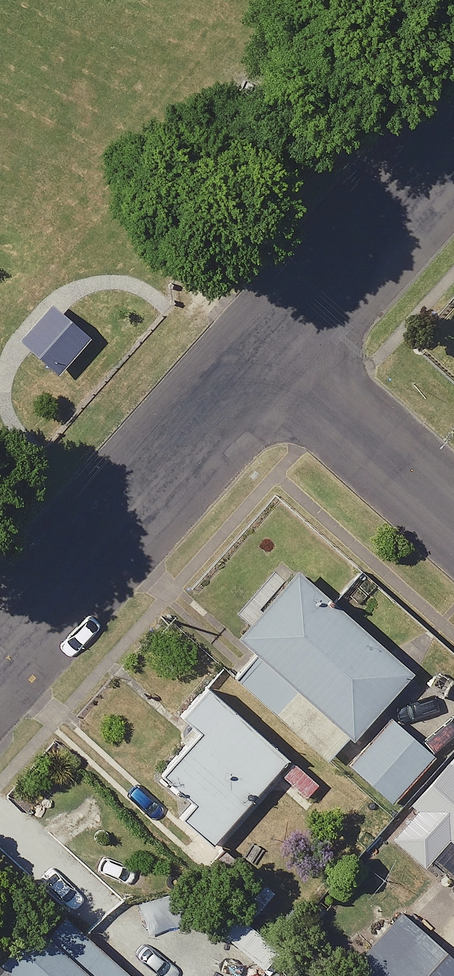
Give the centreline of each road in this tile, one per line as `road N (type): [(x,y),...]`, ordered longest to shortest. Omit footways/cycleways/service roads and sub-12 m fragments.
road 1 (residential): [(285,364),(0,679)]
road 2 (residential): [(453,167),(285,364)]
road 3 (residential): [(285,364),(453,515)]

